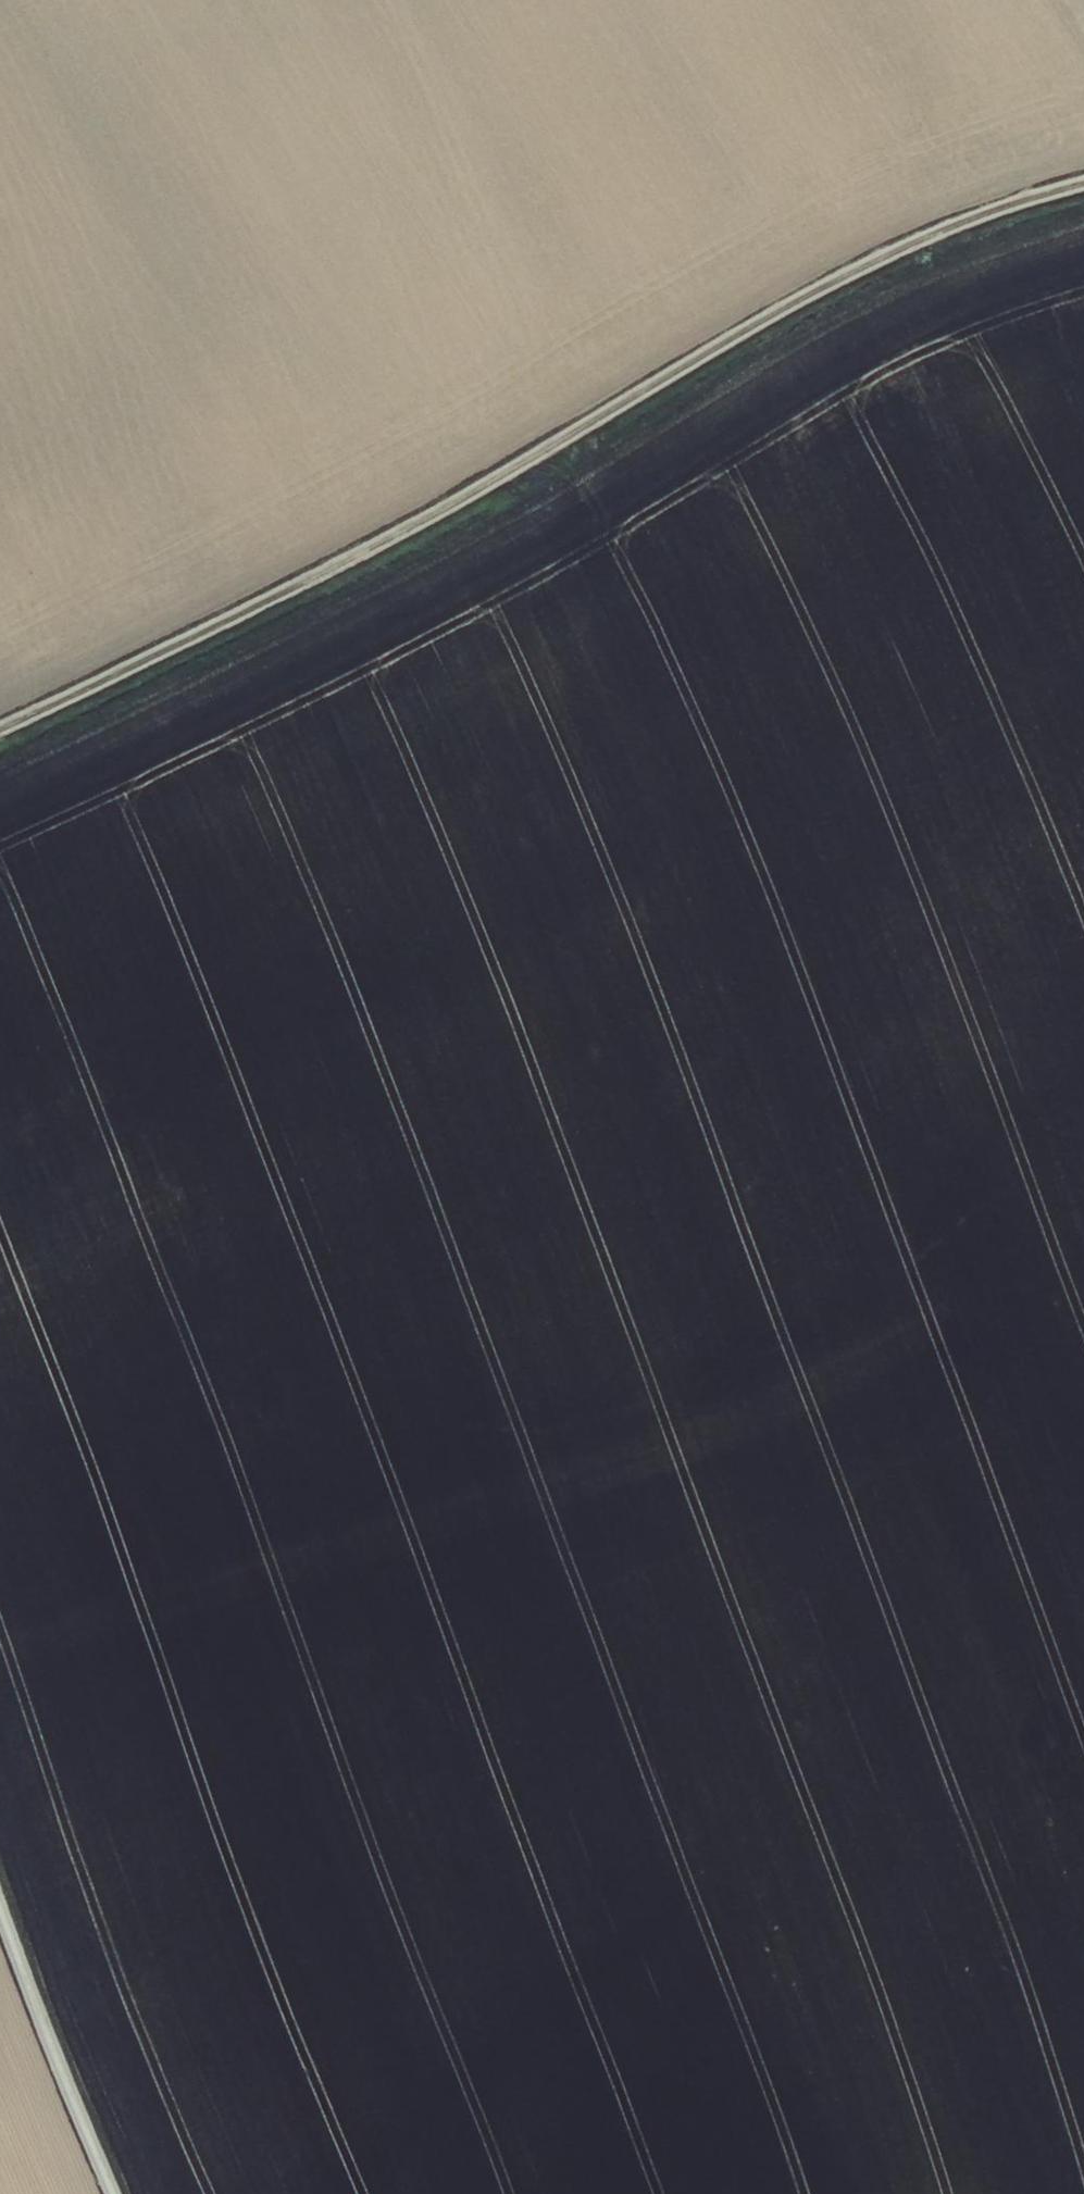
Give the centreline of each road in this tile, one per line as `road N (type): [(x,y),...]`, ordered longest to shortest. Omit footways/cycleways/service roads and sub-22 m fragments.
road 1 (track): [(0,727),(716,382),(944,234),(1083,198)]
road 2 (unclassified): [(114,2193),(0,1905)]

